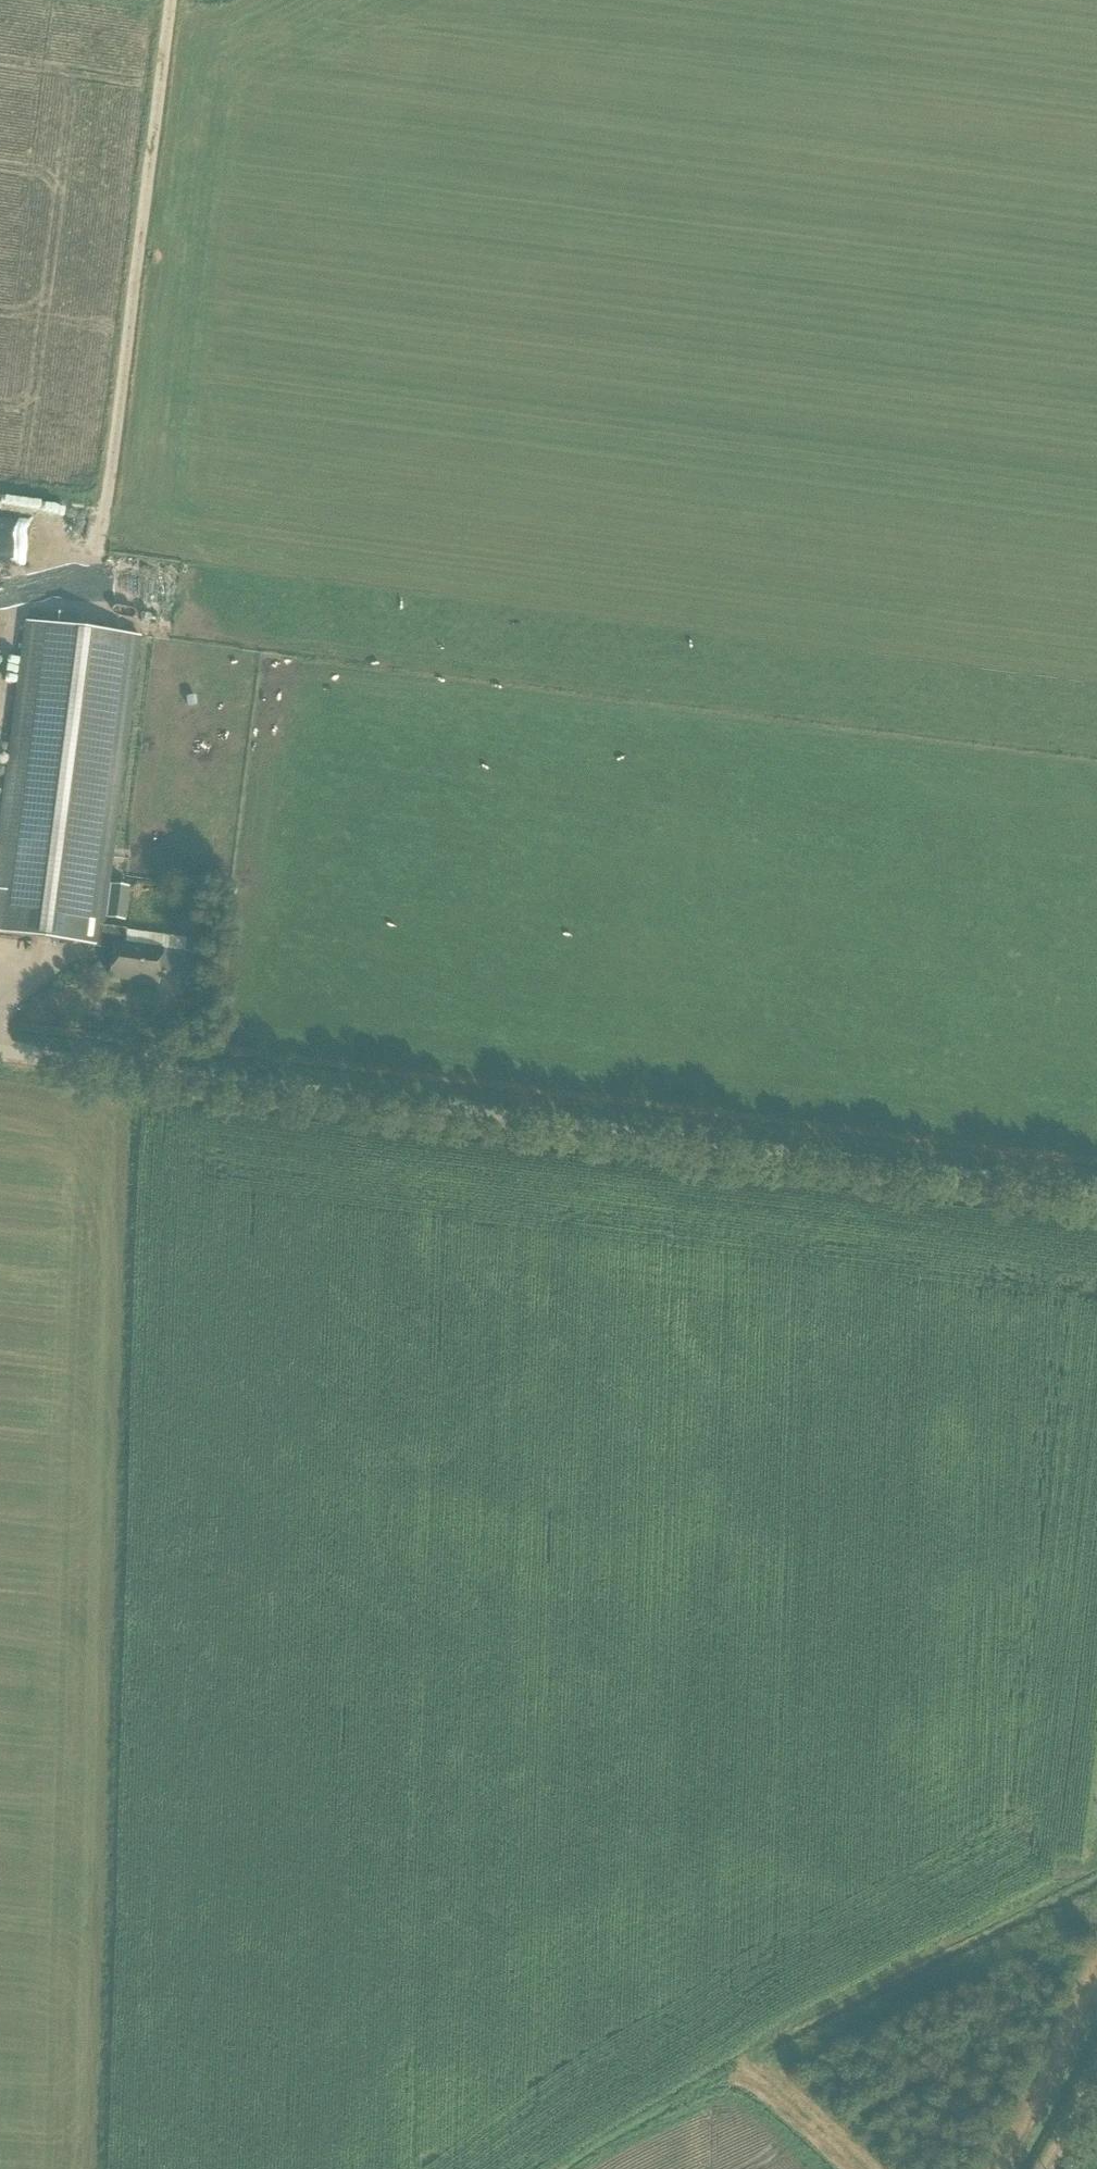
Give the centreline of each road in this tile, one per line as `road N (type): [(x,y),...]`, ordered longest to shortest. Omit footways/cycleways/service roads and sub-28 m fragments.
road 1 (unclassified): [(1096,1192),(0,1051)]

